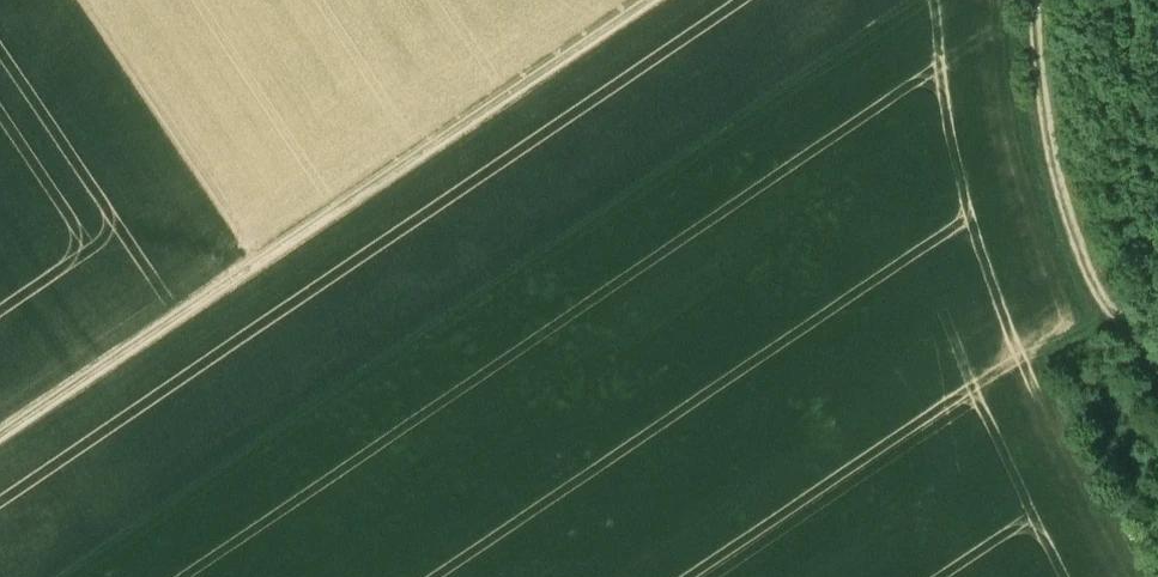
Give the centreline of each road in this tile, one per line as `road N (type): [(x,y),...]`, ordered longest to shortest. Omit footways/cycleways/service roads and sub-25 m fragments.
road 1 (track): [(652,0),(0,437)]
road 2 (track): [(1033,0),(1044,117),(1065,213),(1092,281),(1157,380)]

